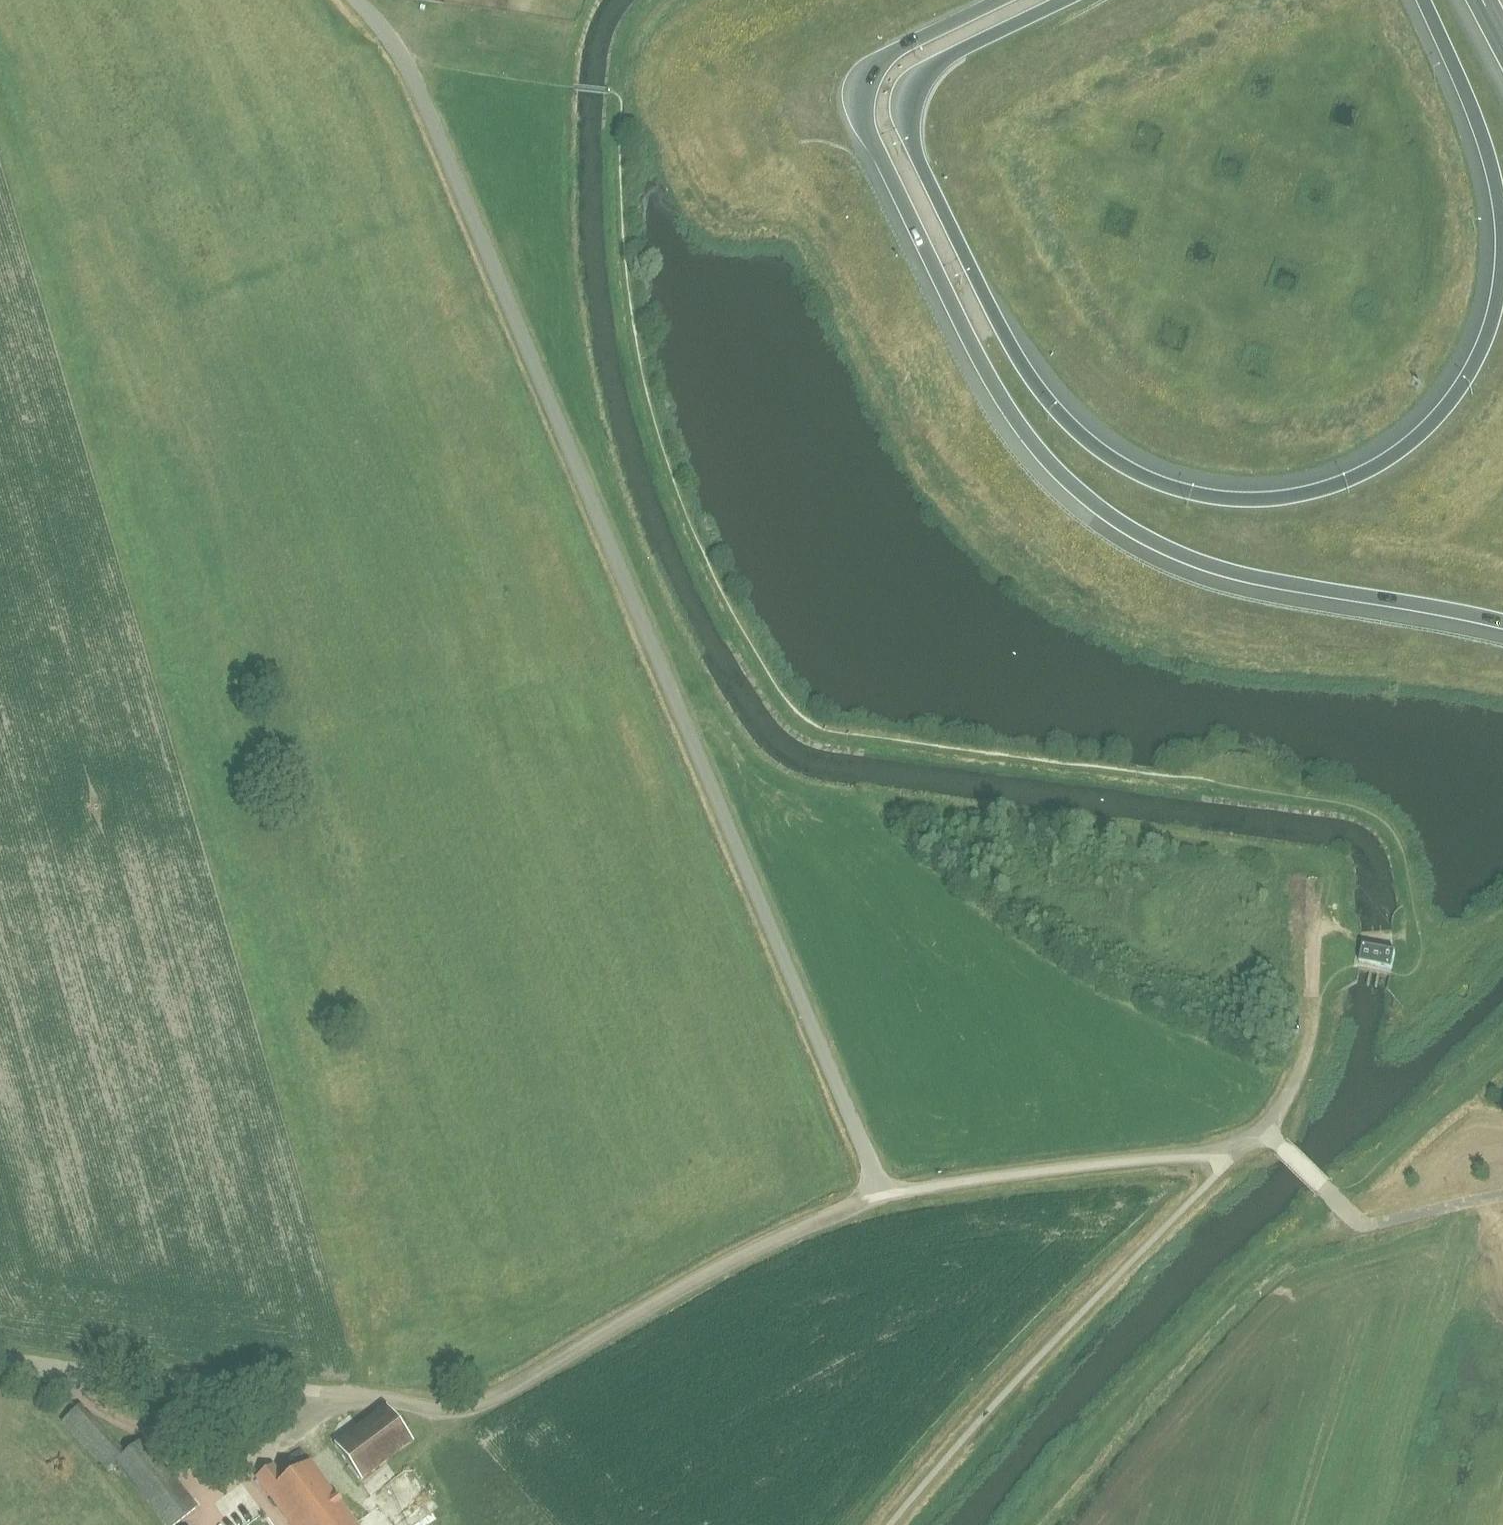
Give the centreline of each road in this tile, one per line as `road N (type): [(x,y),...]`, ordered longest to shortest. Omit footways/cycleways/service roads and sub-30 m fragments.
road 1 (unclassified): [(885,1195),(410,72),(355,0)]
road 2 (motorway): [(1423,0),(1494,175),(1502,262),(1492,321),(1470,371),(1423,431),(1359,476),(1323,489),(1250,499),(1170,486),(1077,430),(1030,373),(984,296),(912,149),(909,106)]
road 3 (motorway): [(865,96),(871,136),(983,364),(1046,462),(1095,505),(1211,565),(1502,623)]
road 4 (track): [(386,1399),(469,1405),(773,1238),(885,1195),(1164,1157),(1208,1156),(1223,1166)]
road 5 (unclassified): [(0,1355),(386,1399)]
road 6 (unclassified): [(1223,1166),(1264,1130),(1362,1226),(1502,1197)]
road 7 (trunk): [(909,106),(926,72),(952,54),(1064,0)]
road 8 (trunk): [(999,0),(888,57),(865,96)]

